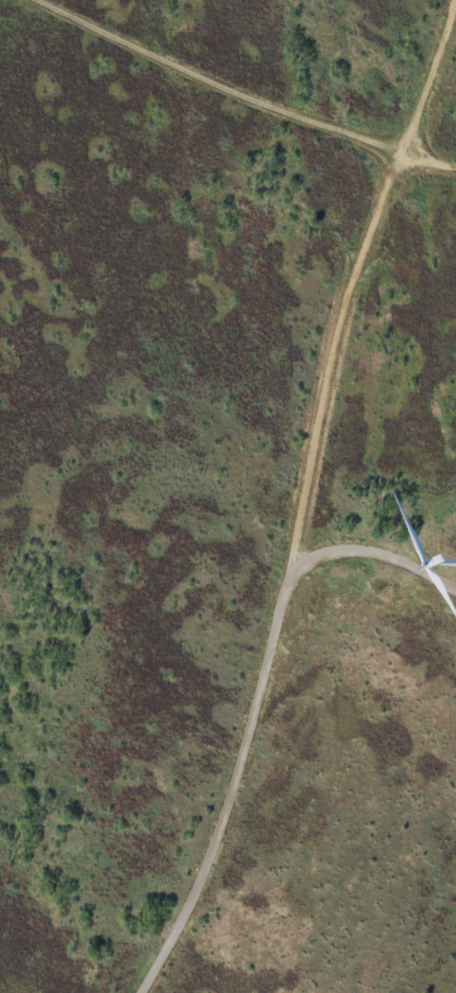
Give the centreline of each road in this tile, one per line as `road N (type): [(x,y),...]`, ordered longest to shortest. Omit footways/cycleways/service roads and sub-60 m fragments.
road 1 (residential): [(455,0),(448,60),(144,992)]
road 2 (residential): [(455,164),(410,159),(19,0)]
road 3 (residential): [(277,586),(339,537),(455,591)]

